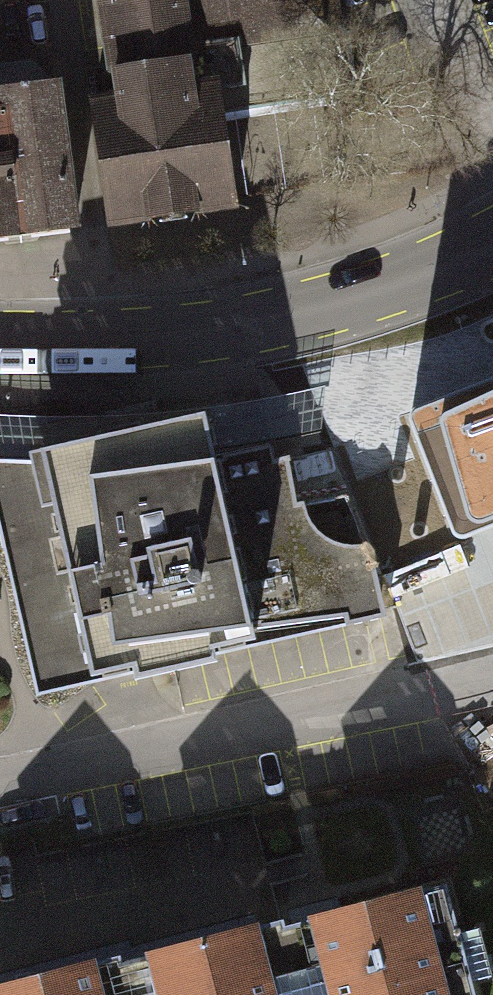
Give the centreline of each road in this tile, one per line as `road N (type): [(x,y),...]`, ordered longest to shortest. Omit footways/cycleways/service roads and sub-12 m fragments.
road 1 (residential): [(0,784),(492,670)]
road 2 (secondary): [(0,342),(158,340),(268,326),(373,300),(492,254)]

